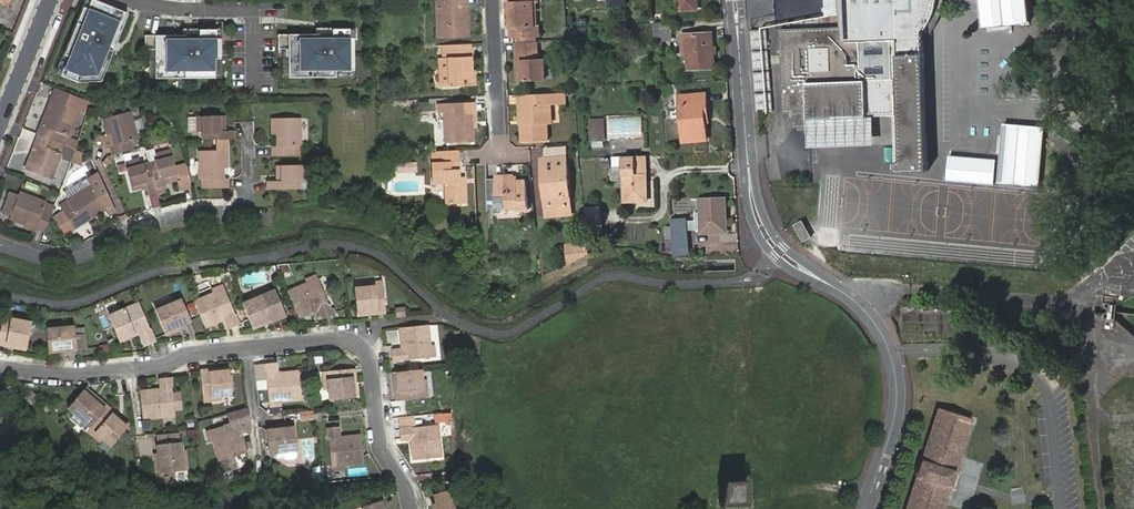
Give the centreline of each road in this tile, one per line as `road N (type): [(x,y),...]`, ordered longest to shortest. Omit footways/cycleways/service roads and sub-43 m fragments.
road 1 (residential): [(865,508),(897,411),(897,373),(887,338),(864,309),(779,252),(756,215),(735,0)]
road 2 (residential): [(411,508),(381,446),(370,362),(358,340),(190,352),(170,364),(69,376),(0,370)]
road 3 (residential): [(246,132),(248,213),(179,216),(122,234),(81,259),(25,255),(0,245)]
road 4 (residential): [(500,155),(492,0)]
road 5 (secondary): [(0,125),(50,0)]

